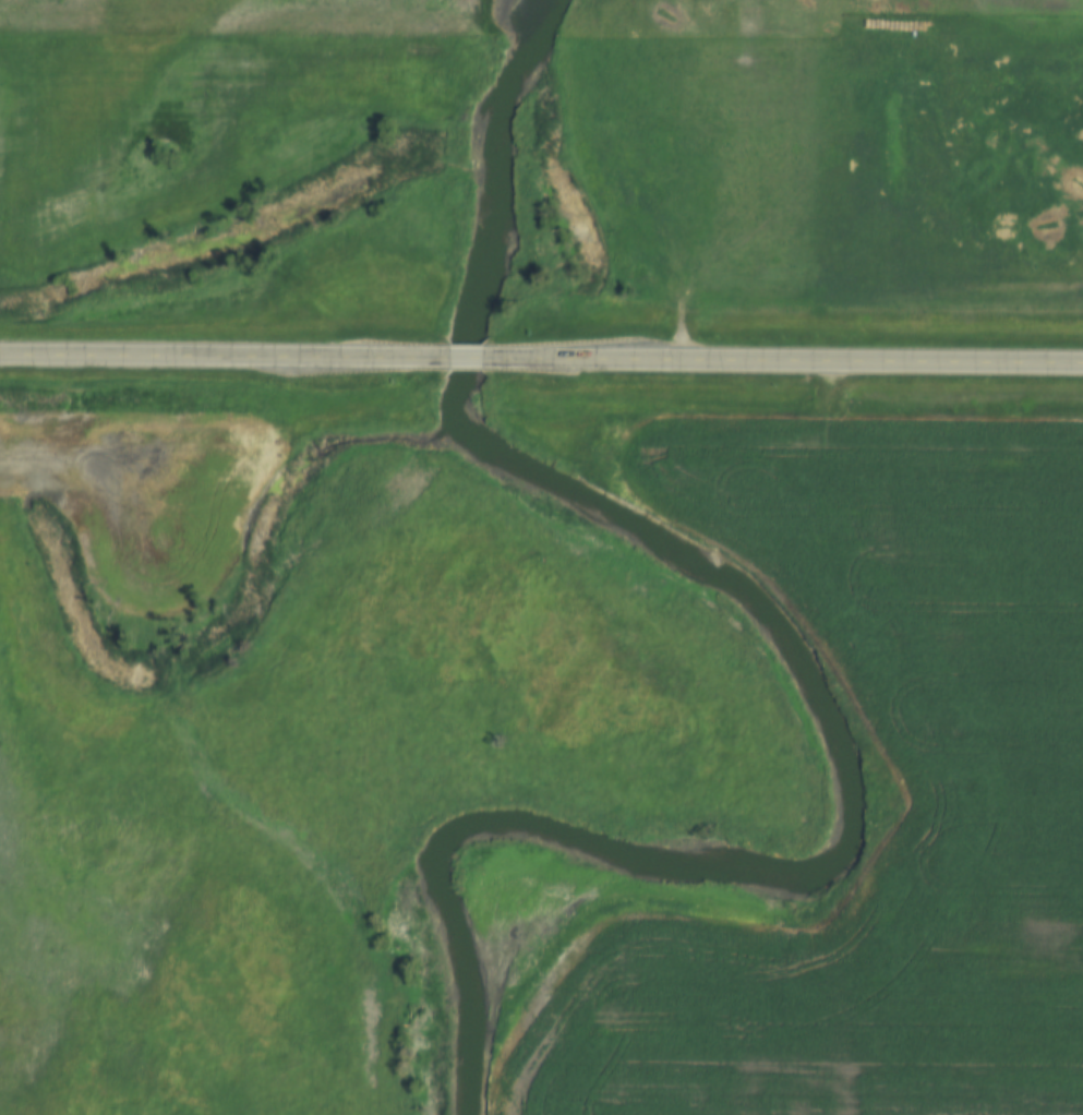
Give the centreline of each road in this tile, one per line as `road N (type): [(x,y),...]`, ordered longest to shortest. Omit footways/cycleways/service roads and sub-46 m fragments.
road 1 (secondary): [(1082,363),(484,358)]
road 2 (secondary): [(448,358),(0,356)]

